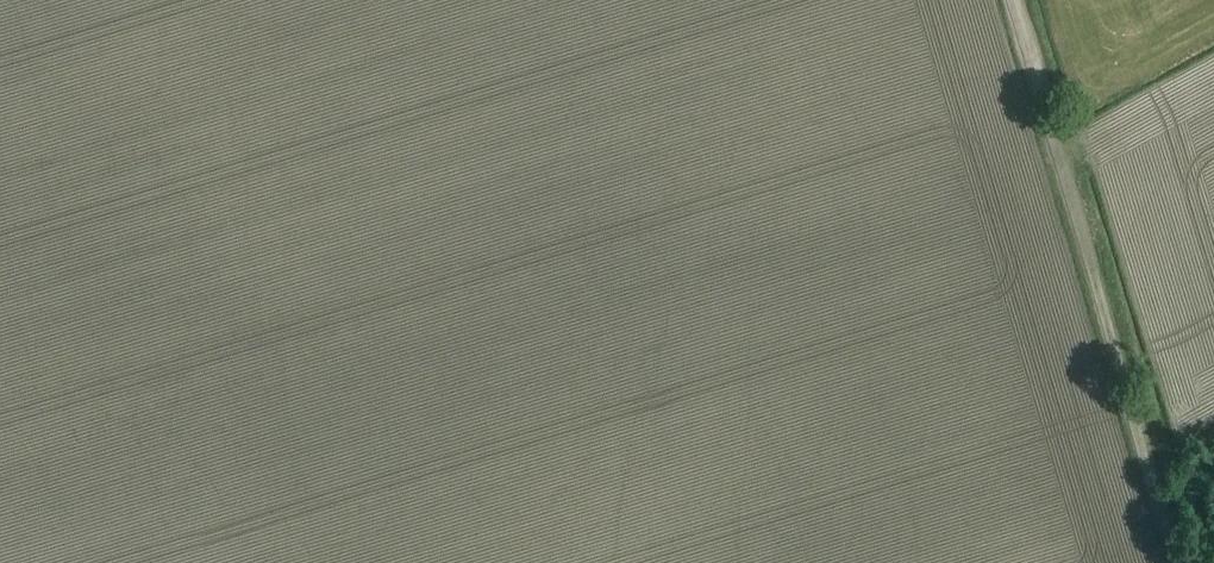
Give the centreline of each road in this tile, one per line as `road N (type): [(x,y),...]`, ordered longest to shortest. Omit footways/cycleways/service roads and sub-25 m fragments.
road 1 (track): [(1179,562),(1010,0)]

